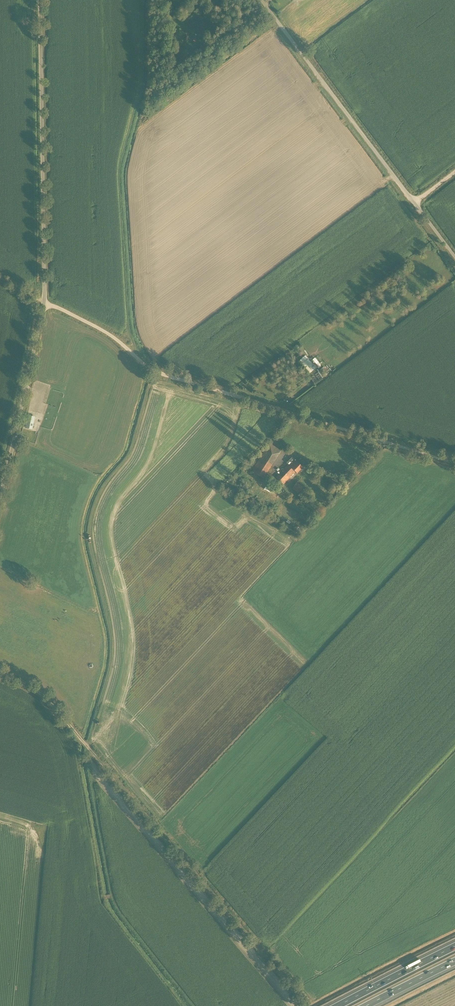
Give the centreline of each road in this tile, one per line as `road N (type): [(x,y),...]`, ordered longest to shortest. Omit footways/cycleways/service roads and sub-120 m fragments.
road 1 (track): [(157,372),(129,459),(95,499),(90,521),(113,637),(85,752),(116,904),(193,1005)]
road 2 (unclassified): [(0,495),(44,302),(40,0)]
road 3 (track): [(0,672),(45,697),(304,998)]
road 4 (track): [(150,369),(133,324),(122,173),(145,75),(144,0)]
road 5 (unclassified): [(454,254),(264,0)]
road 6 (track): [(44,302),(103,331),(150,369),(294,414)]
road 7 (unclassified): [(454,465),(294,414)]
road 8 (motorway): [(454,947),(339,1005)]

